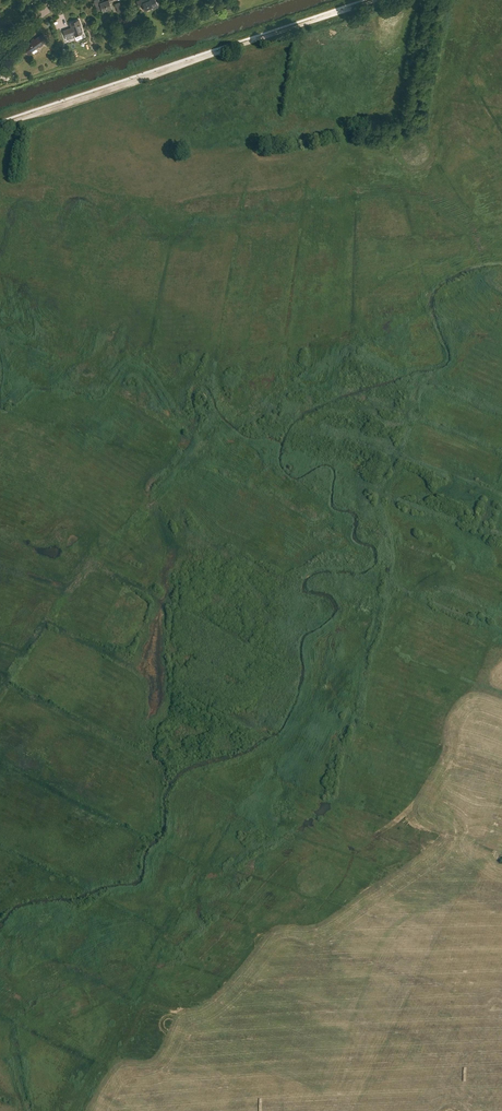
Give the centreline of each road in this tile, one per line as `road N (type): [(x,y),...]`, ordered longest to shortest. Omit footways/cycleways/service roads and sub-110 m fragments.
road 1 (track): [(0,126),(375,0)]
road 2 (track): [(434,0),(409,125),(360,130)]

